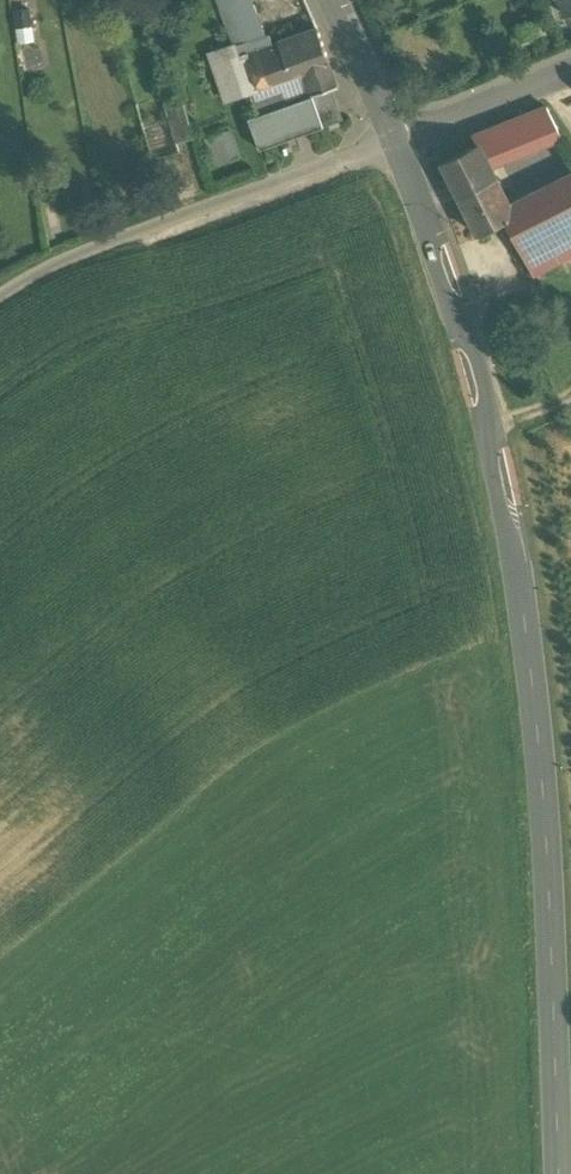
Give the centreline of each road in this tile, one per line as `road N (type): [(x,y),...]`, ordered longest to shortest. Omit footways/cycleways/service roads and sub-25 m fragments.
road 1 (tertiary): [(396,145),(472,371),(518,584),(535,697),(561,1173)]
road 2 (track): [(396,145),(56,263),(0,301)]
road 3 (residential): [(570,74),(396,145)]
road 4 (tertiary): [(333,0),(396,145)]

